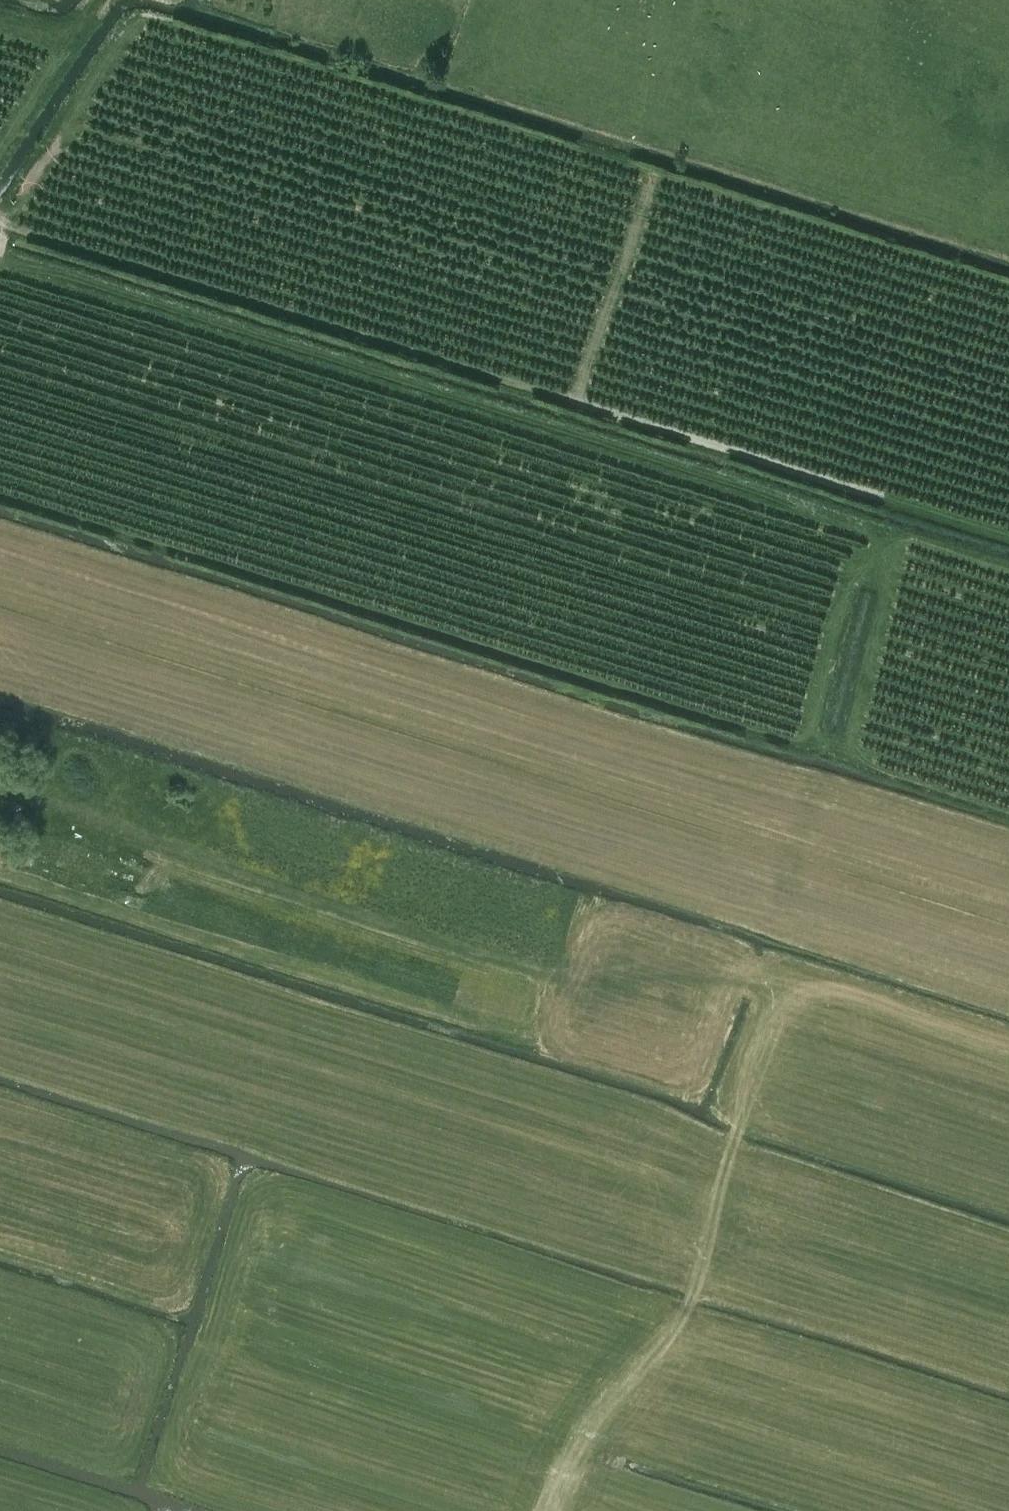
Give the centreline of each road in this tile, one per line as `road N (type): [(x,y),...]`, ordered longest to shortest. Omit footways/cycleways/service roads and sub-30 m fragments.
road 1 (track): [(603,1490),(378,1436),(244,1364),(0,1289)]
road 2 (track): [(1008,1311),(801,1247),(715,1252),(663,1353),(565,1484)]

